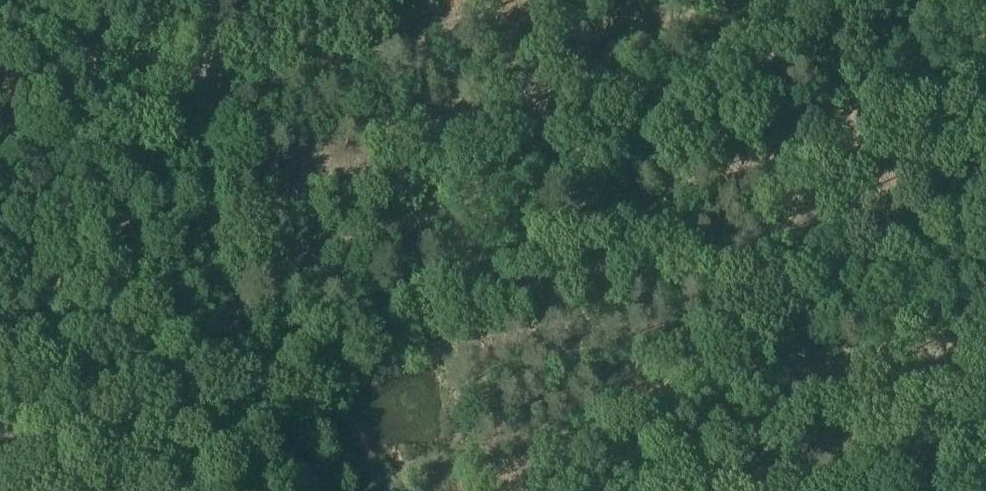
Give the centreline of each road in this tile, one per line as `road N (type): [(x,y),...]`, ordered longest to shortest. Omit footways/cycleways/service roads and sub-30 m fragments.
road 1 (track): [(329,490),(298,447),(248,319),(199,0)]
road 2 (track): [(0,321),(112,222),(224,189)]

